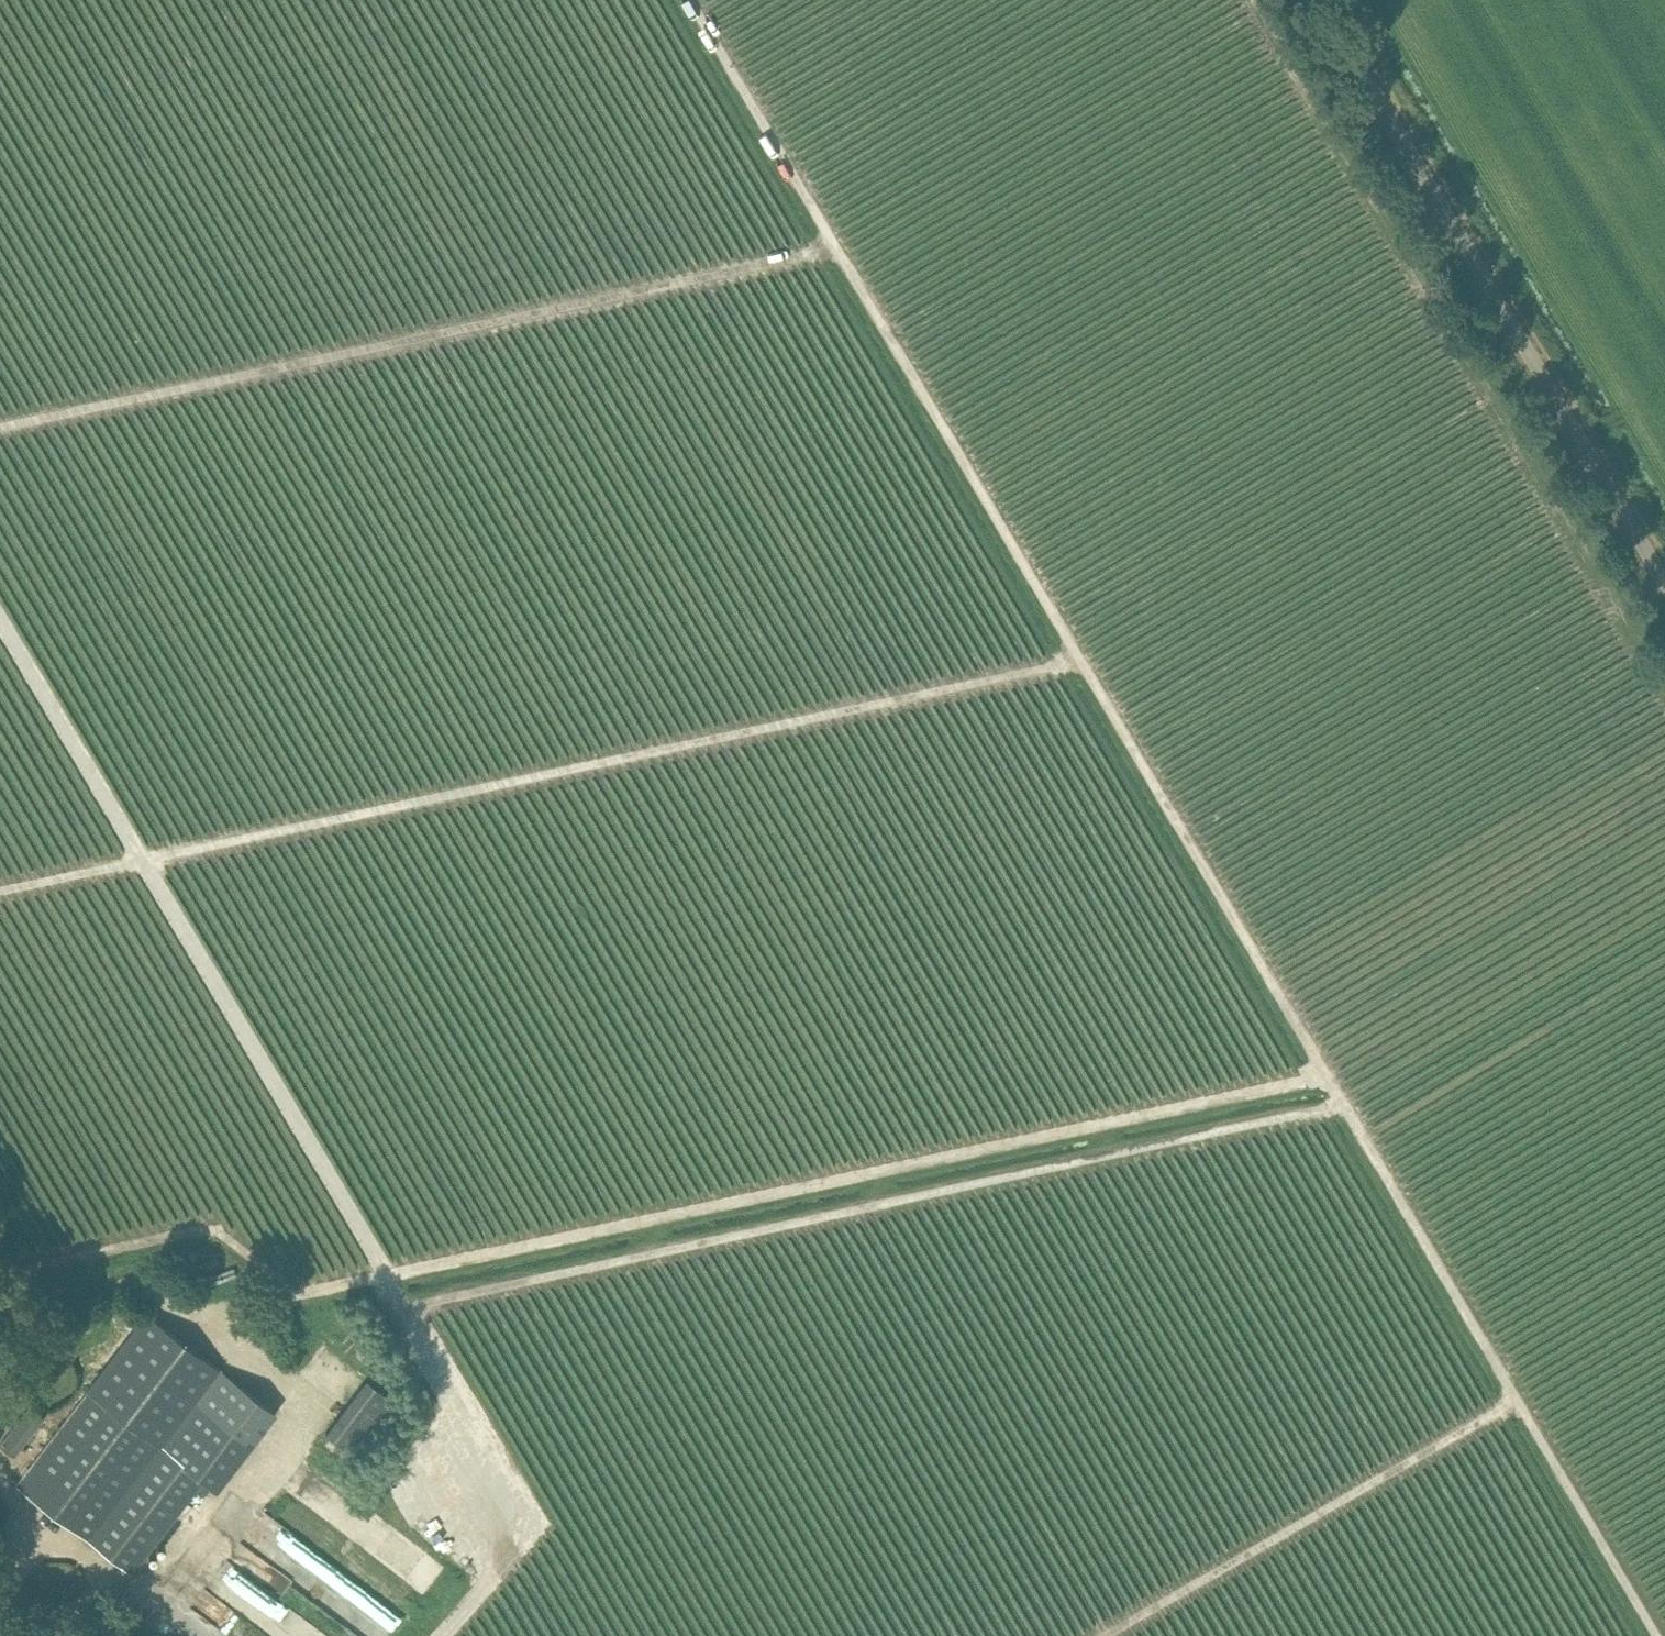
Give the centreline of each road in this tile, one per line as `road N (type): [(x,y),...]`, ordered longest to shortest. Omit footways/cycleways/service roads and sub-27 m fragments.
road 1 (unclassified): [(1664,566),(1324,0)]
road 2 (unclassified): [(99,1635),(0,1561)]

